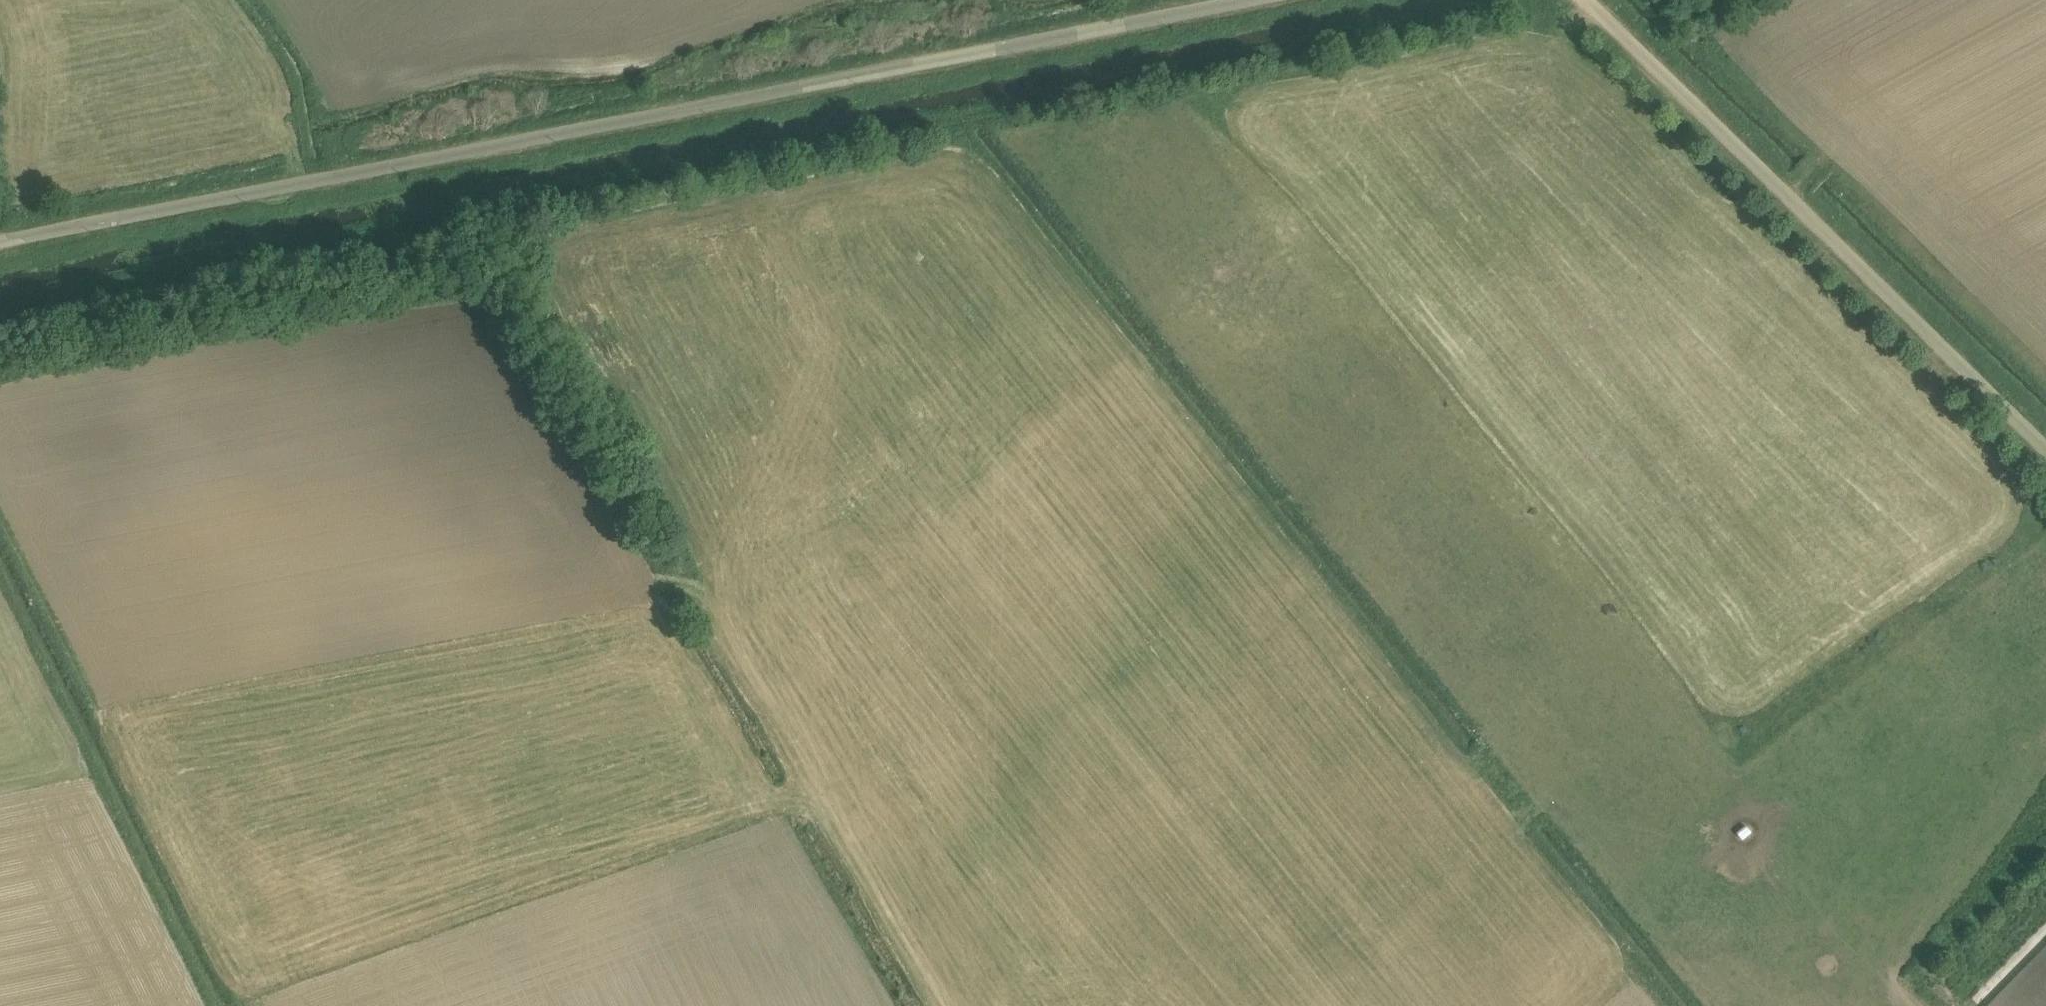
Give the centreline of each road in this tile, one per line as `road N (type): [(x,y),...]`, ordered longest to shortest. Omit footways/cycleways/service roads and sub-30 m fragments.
road 1 (unclassified): [(1259,0),(0,238)]
road 2 (residential): [(2045,450),(1585,0)]

